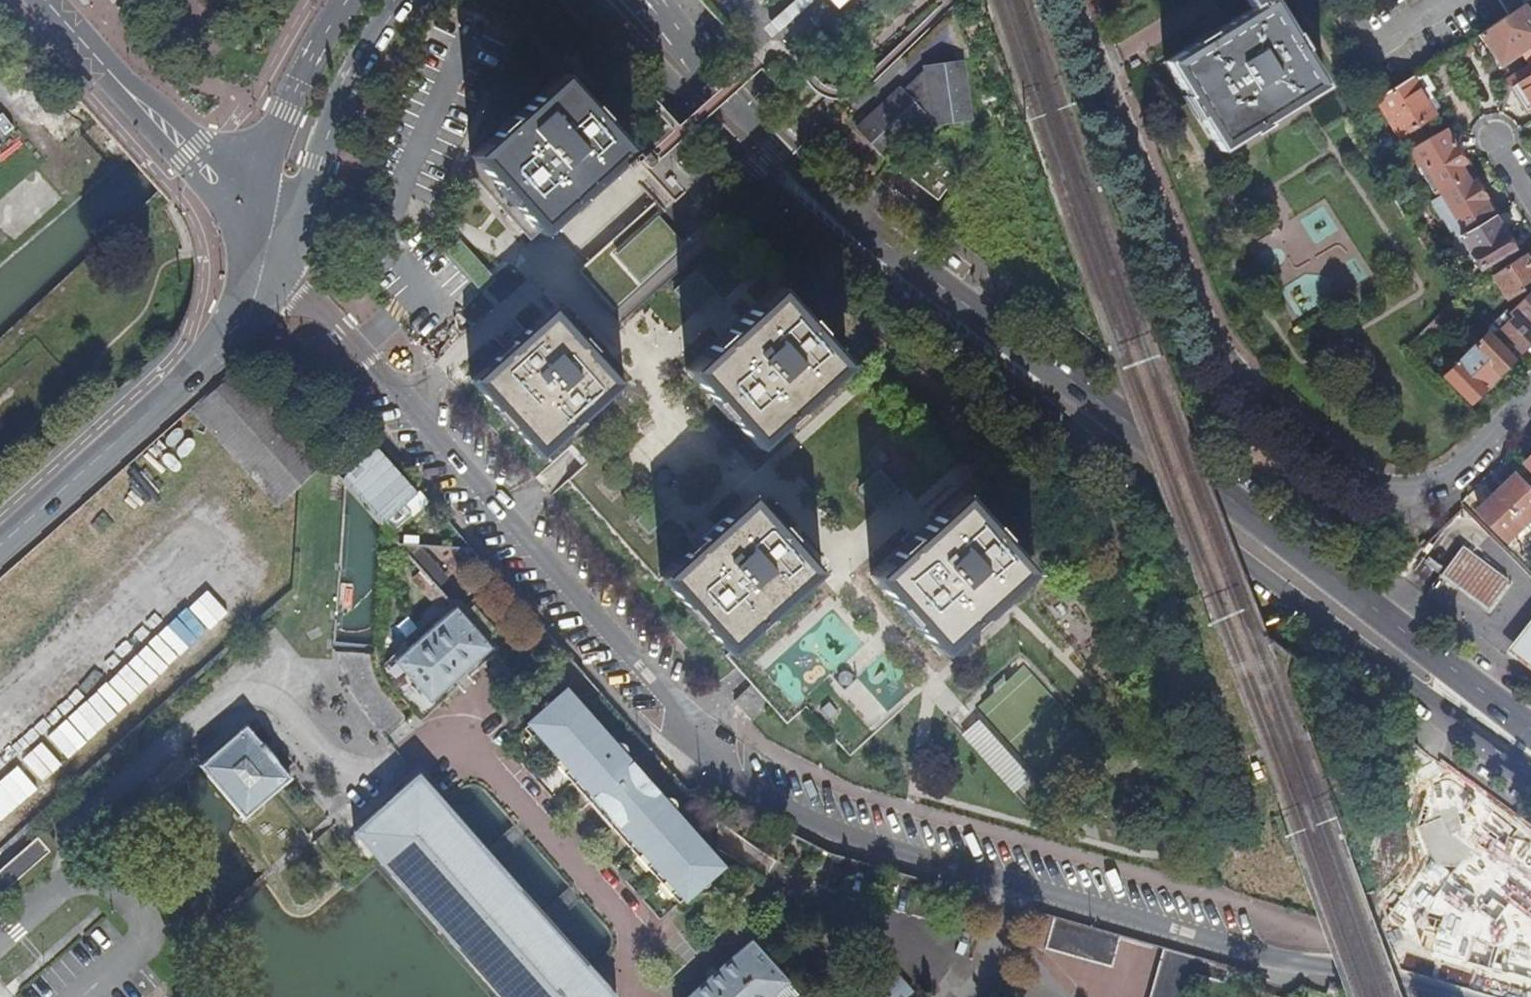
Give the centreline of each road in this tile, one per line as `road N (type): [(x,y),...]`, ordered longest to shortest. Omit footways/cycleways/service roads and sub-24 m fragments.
road 1 (residential): [(282,270),(741,782),(839,833),(1282,962),(1445,996)]
road 2 (primary): [(575,0),(895,304),(1530,783)]
road 3 (primary): [(1530,733),(925,271),(801,163),(648,0)]
road 4 (residential): [(1530,397),(1455,472),(1414,492),(1359,482),(1243,385),(1196,325),(1081,0)]
road 5 (secondary): [(282,270),(331,126),(404,0)]
road 6 (secondary): [(0,548),(212,356)]
road 7 (secondary): [(346,0),(297,90),(253,198)]
road 8 (tertiary): [(111,74),(127,106),(246,231)]
road 9 (tertiary): [(253,198),(166,110),(111,74)]
road 10 (secondary): [(246,231),(212,356)]

